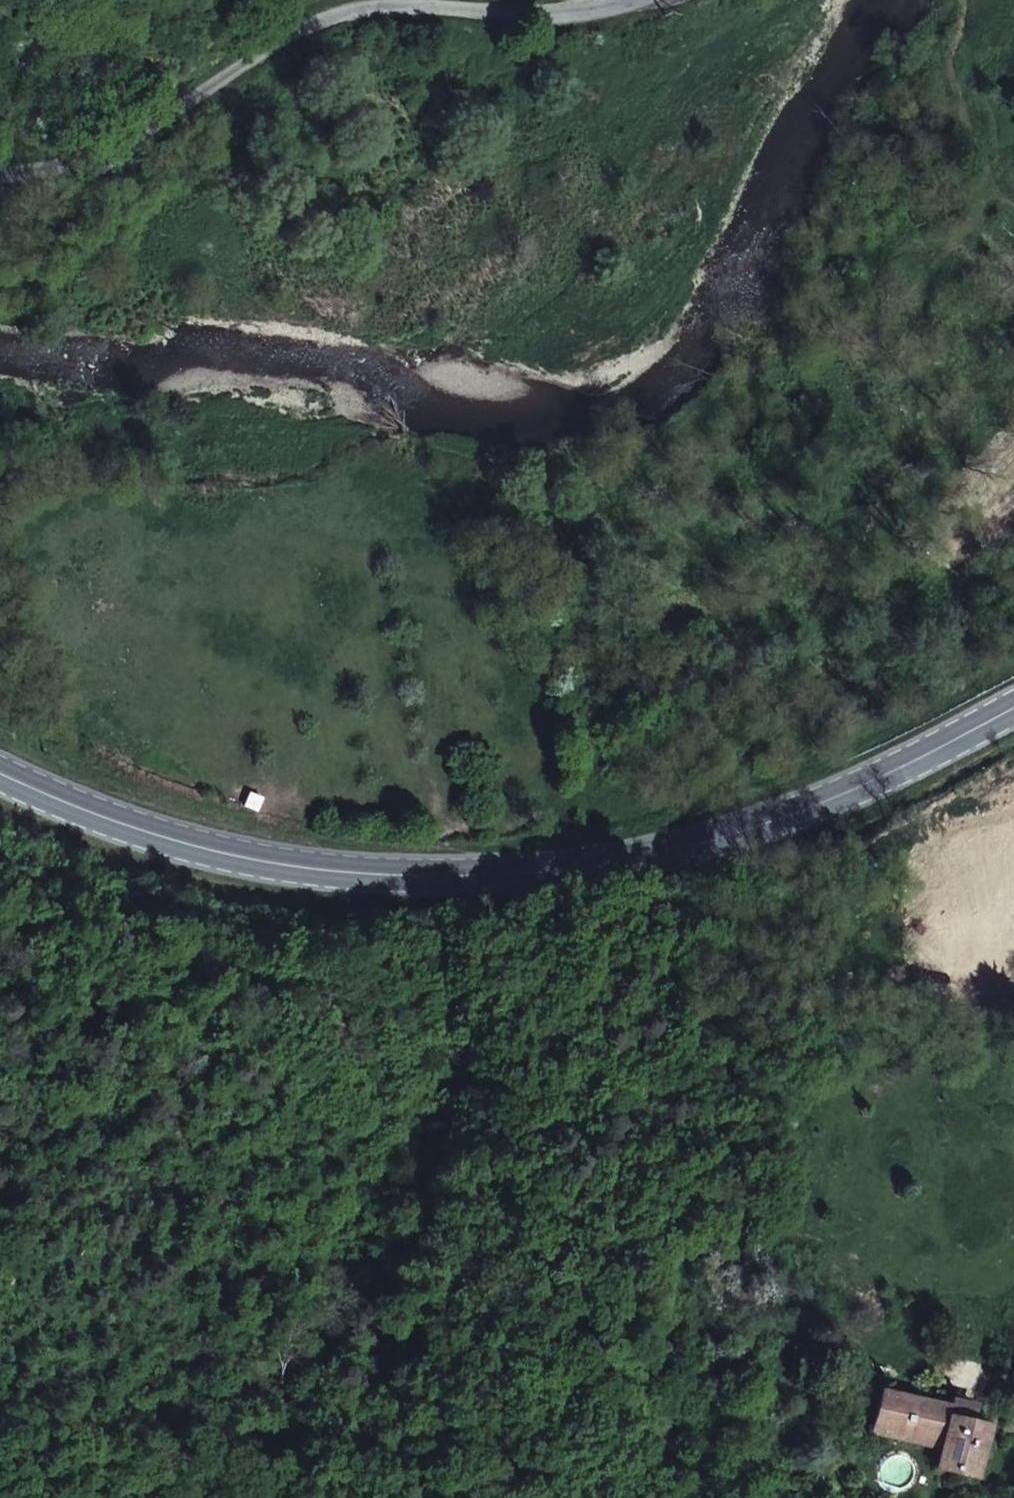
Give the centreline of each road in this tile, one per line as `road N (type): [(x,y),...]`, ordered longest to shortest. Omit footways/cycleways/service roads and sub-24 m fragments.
road 1 (secondary): [(0,772),(131,827),(211,850),(282,865),(446,877),(609,866),(767,831),(1013,712)]
road 2 (unclassified): [(0,163),(118,137),(293,29),(375,13),(562,19),(624,0)]

